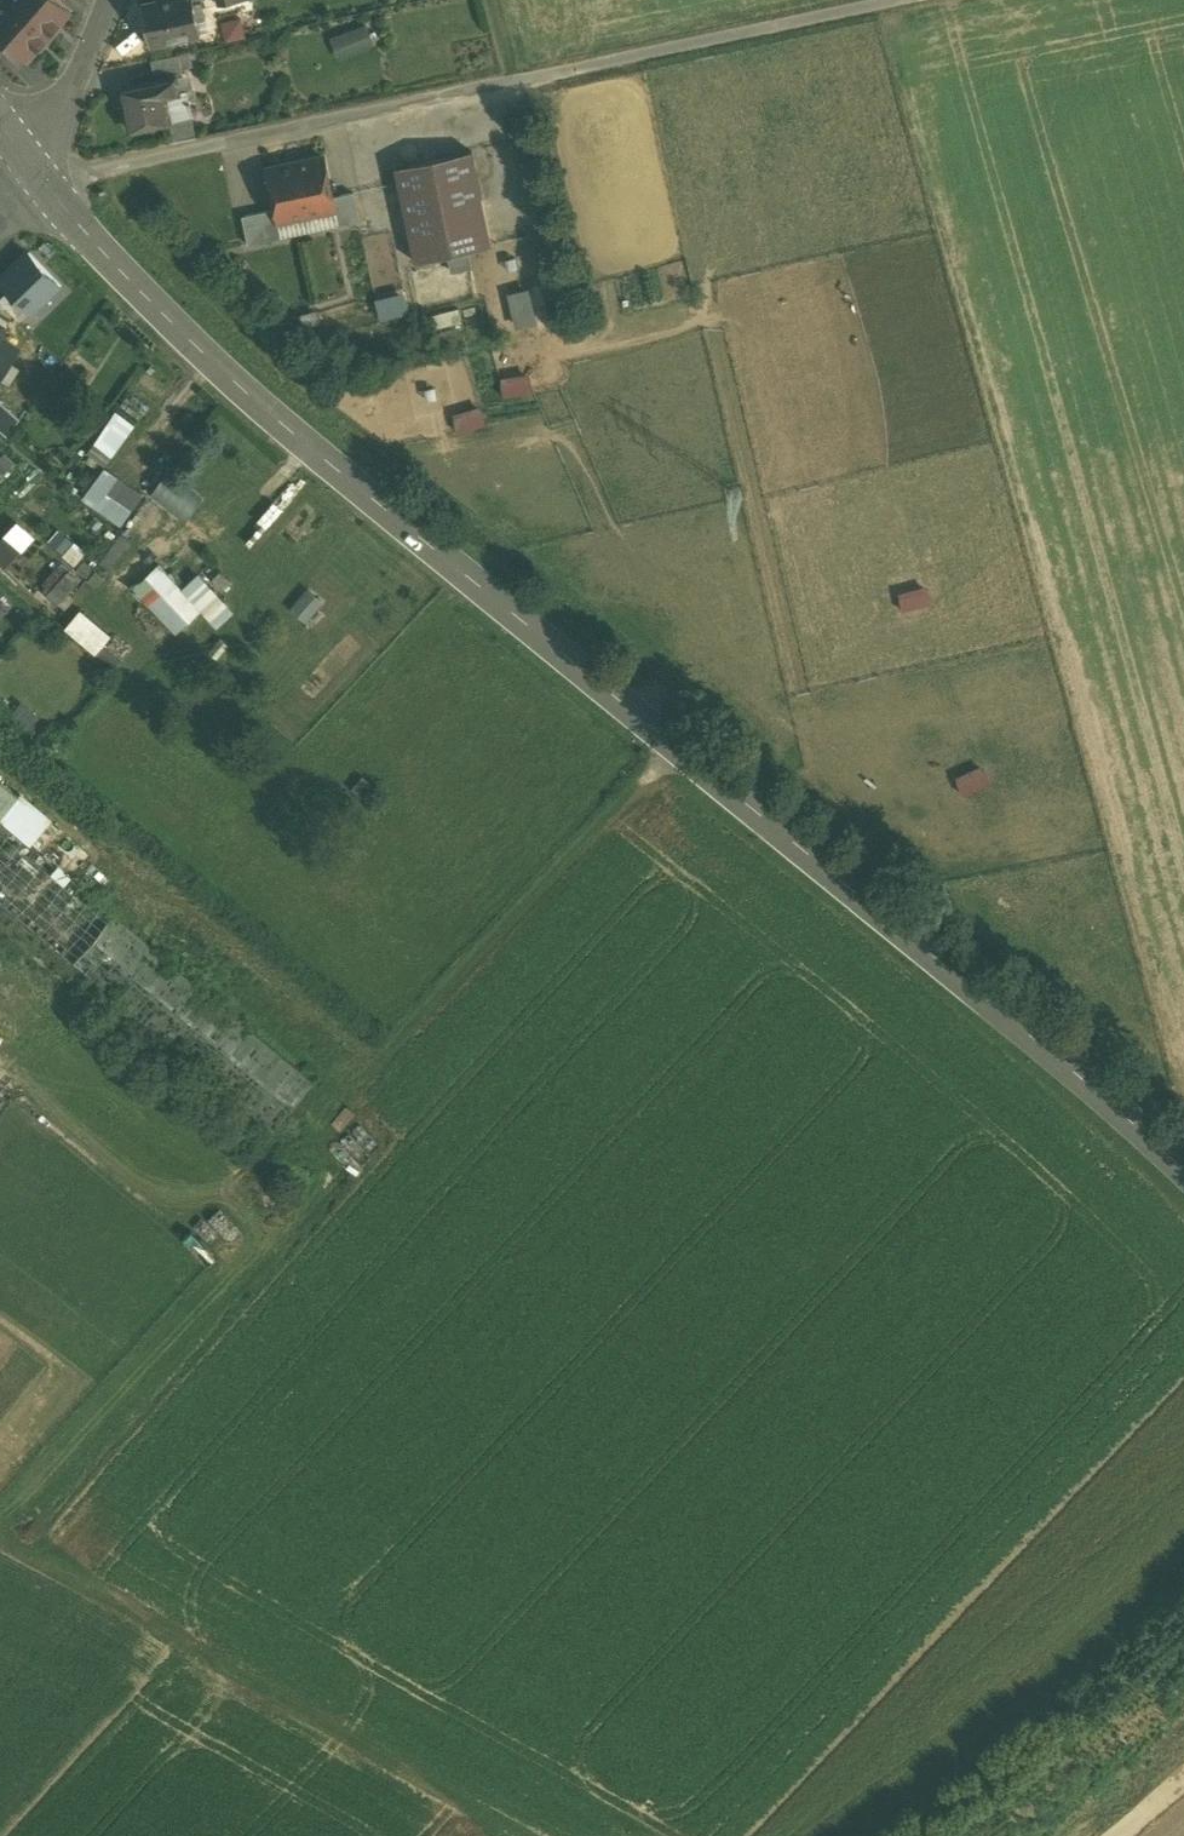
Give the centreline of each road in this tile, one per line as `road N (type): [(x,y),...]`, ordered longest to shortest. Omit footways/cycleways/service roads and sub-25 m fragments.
road 1 (tertiary): [(36,170),(109,262),(275,418),(945,960),(1183,1167)]
road 2 (track): [(0,1542),(523,1835)]
road 3 (track): [(490,89),(901,0)]
road 4 (residential): [(104,0),(52,126),(20,148)]

